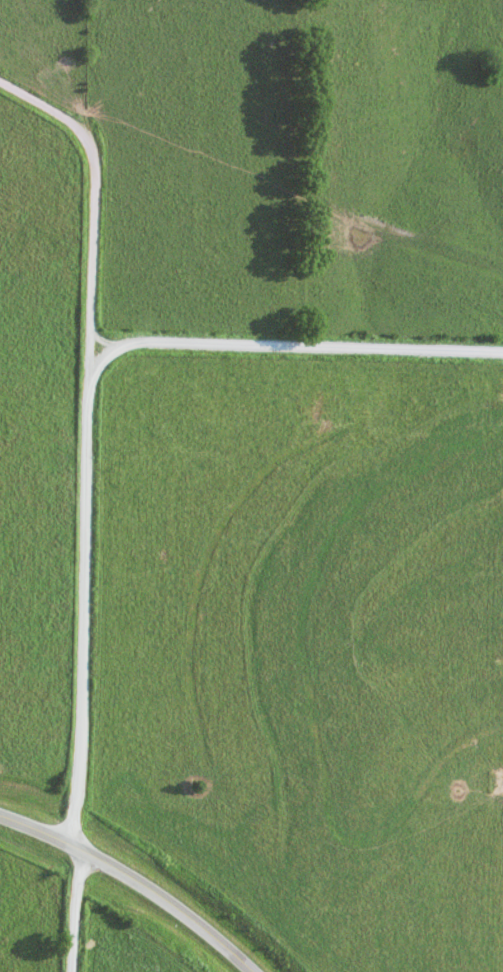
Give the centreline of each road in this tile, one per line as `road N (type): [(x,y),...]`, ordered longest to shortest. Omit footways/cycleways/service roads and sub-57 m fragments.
road 1 (residential): [(502,355),(141,345),(98,364),(87,412),(82,744),(69,844)]
road 2 (residential): [(0,83),(78,129),(95,157),(92,375)]
road 3 (secondary): [(253,971),(116,870),(0,819)]

